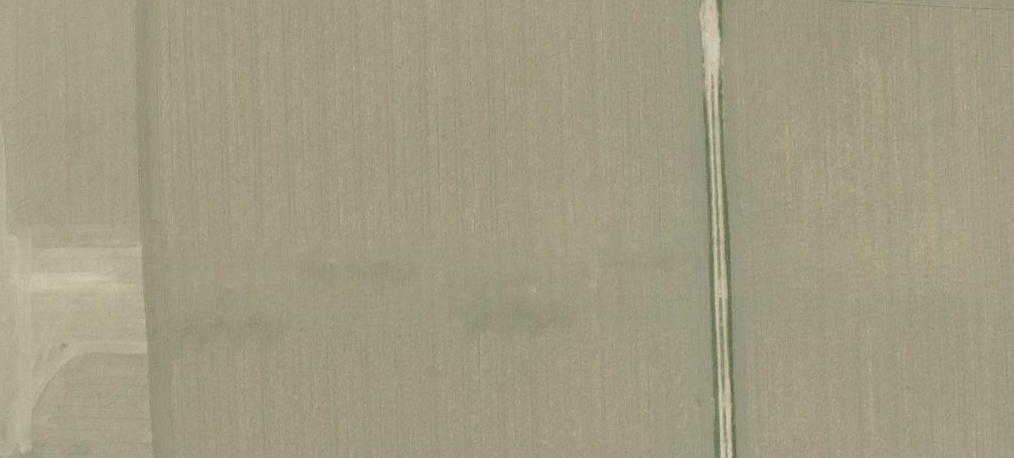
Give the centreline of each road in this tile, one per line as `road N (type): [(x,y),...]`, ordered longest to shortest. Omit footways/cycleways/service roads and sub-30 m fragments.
road 1 (track): [(711,0),(726,457)]

